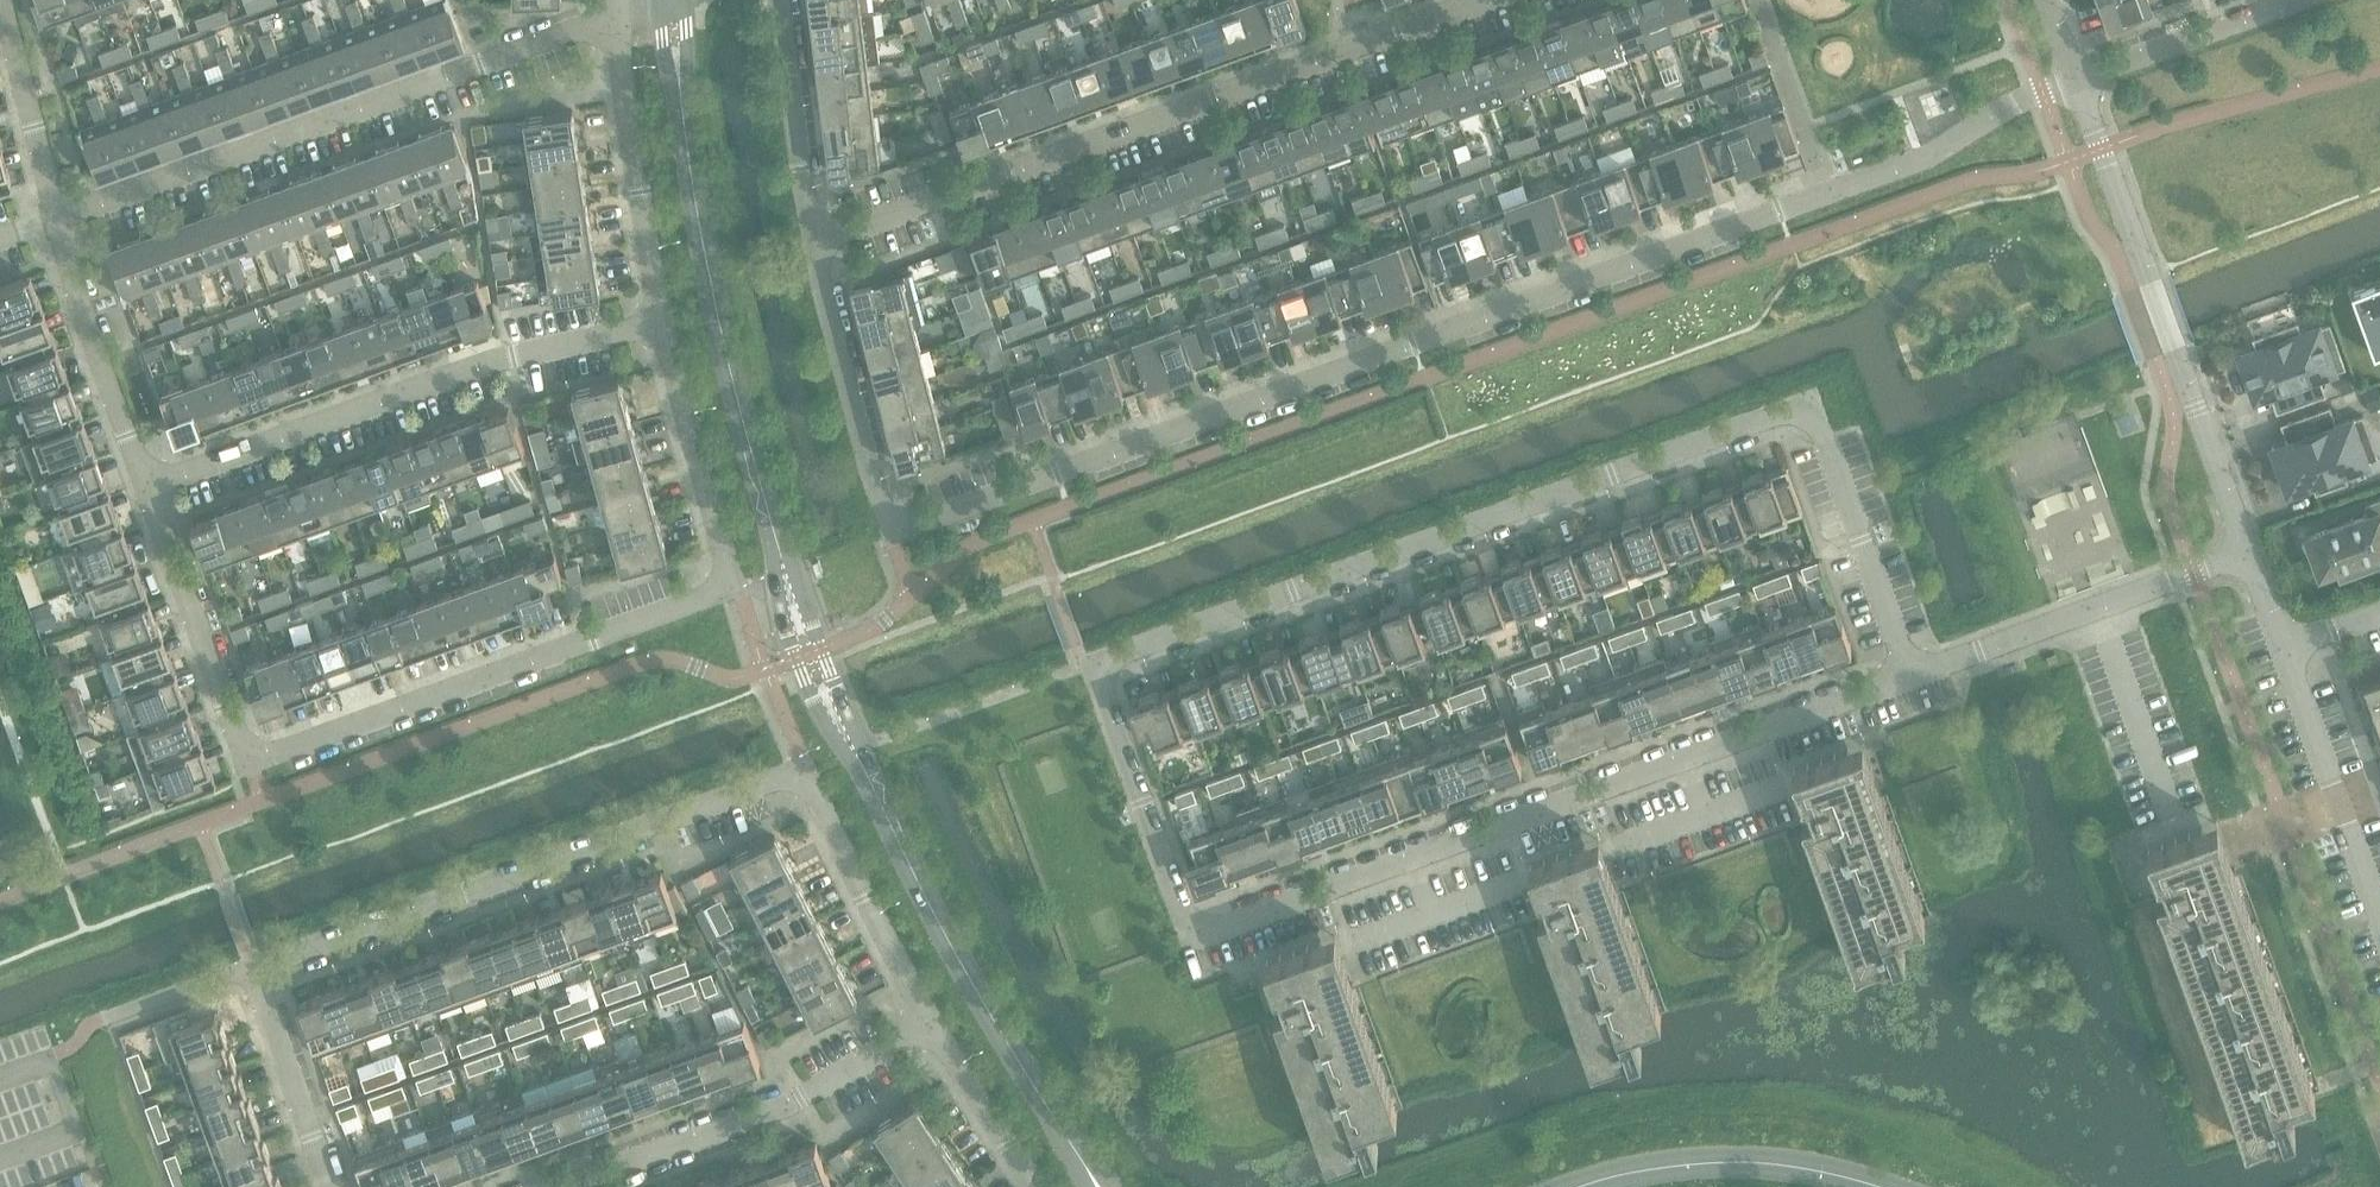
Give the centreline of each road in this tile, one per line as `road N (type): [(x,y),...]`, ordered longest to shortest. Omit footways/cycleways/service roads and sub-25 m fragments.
road 1 (residential): [(1910,678),(1226,927),(1197,925),(1178,904),(1089,665),(1777,414),(1815,425),(1862,539)]
road 2 (residential): [(892,517),(916,521),(1058,475),(1926,159),(2004,107),(2078,81)]
road 3 (tertiary): [(1055,1123),(944,934),(808,655),(714,303),(671,0)]
road 4 (residential): [(329,1186),(253,969),(805,768)]
road 5 (residential): [(255,762),(712,598),(727,580),(728,555),(664,327)]
road 6 (residential): [(817,238),(1482,0)]
road 7 (residential): [(57,213),(619,12)]
road 8 (residential): [(147,487),(490,362),(664,327)]
road 9 (residential): [(565,1186),(794,1104),(928,1027)]
road 10 (residential): [(2251,555),(1910,678)]
road 11 (residential): [(664,327),(619,12)]
road 12 (tertiary): [(1580,1186),(1727,1163),(1808,1170),(1876,1186)]
road 13 (residential): [(255,762),(240,750),(147,487)]
road 14 (residential): [(892,517),(869,471),(817,238)]
road 15 (residential): [(147,487),(57,213)]
road 16 (residential): [(928,1027),(805,768)]
road 17 (residential): [(2078,81),(2177,349)]
road 18 (residential): [(2379,913),(2286,651)]
road 19 (residential): [(817,238),(786,0)]
road 20 (residential): [(2078,81),(2296,0)]
road 21 (residential): [(57,213),(2,0)]
road 22 (residential): [(2251,555),(2177,349)]
road 23 (residential): [(1036,1186),(928,1027)]
road 24 (residential): [(1862,539),(1910,678)]

